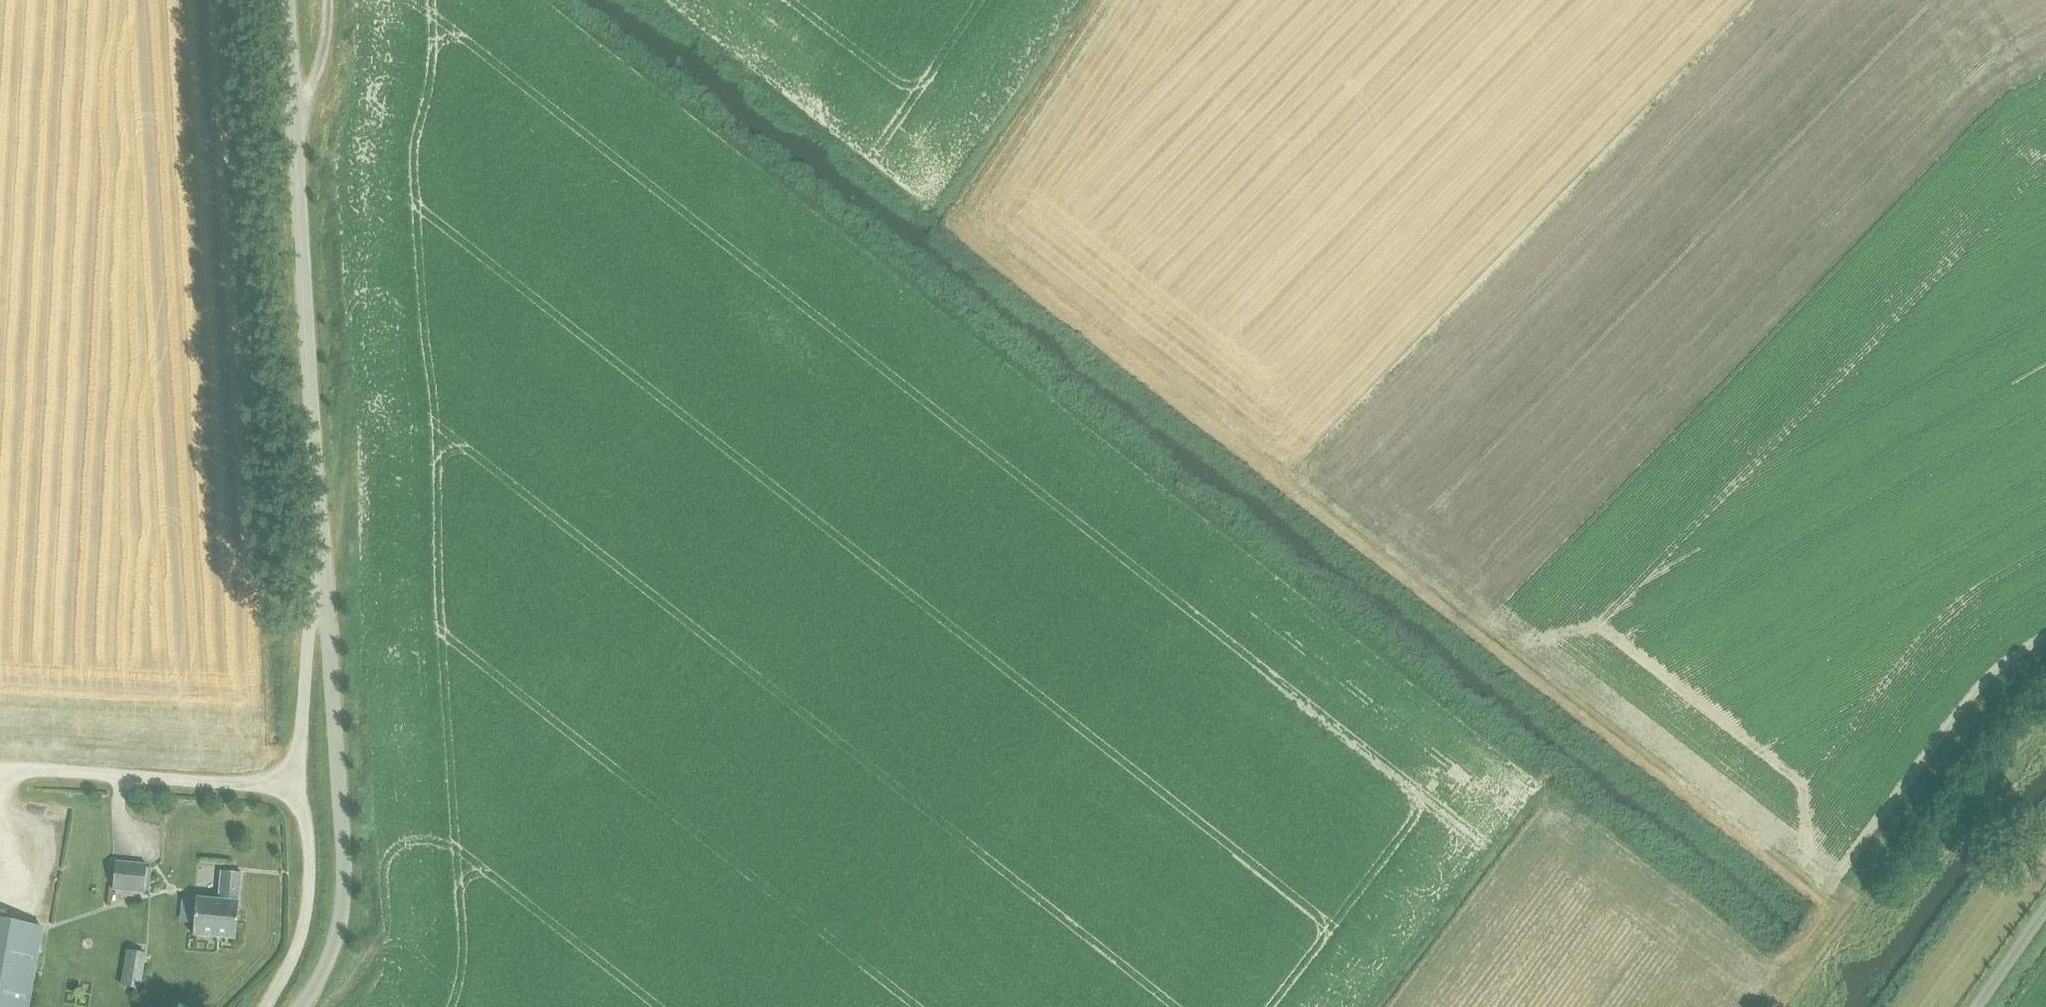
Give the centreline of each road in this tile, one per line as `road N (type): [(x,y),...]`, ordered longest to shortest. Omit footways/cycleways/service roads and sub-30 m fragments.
road 1 (unclassified): [(296,1006),(326,962),(344,878),(289,0)]
road 2 (unclassified): [(1976,1006),(2045,909)]

